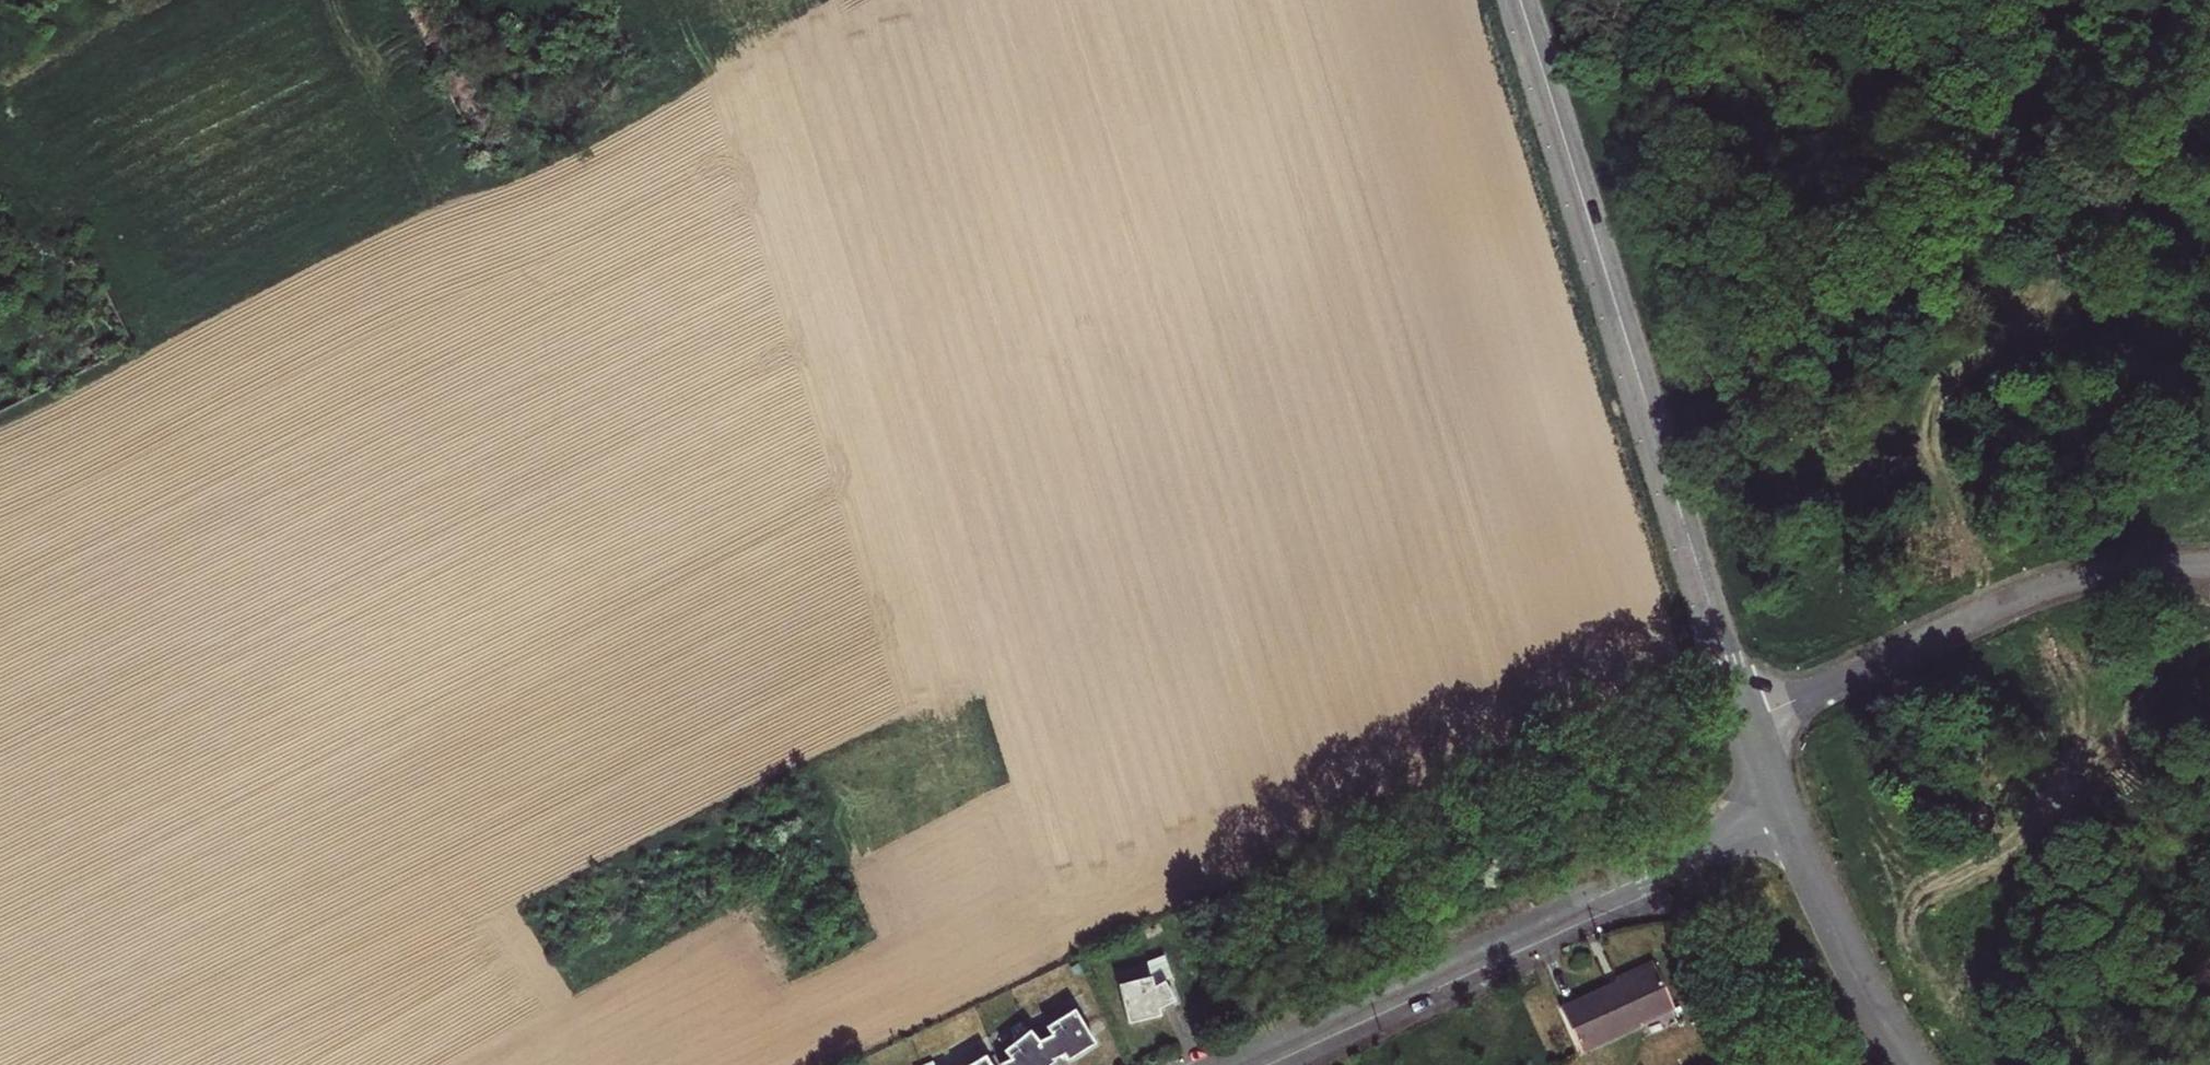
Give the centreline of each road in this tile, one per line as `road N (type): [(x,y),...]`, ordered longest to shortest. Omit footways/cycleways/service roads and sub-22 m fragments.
road 1 (unclassified): [(1746,722),(1519,0)]
road 2 (unclassified): [(1235,1064),(1783,814)]
road 3 (residential): [(1746,722),(2056,585),(2119,570),(2209,566)]
road 4 (unclassified): [(1913,1064),(1855,975),(1783,814)]

